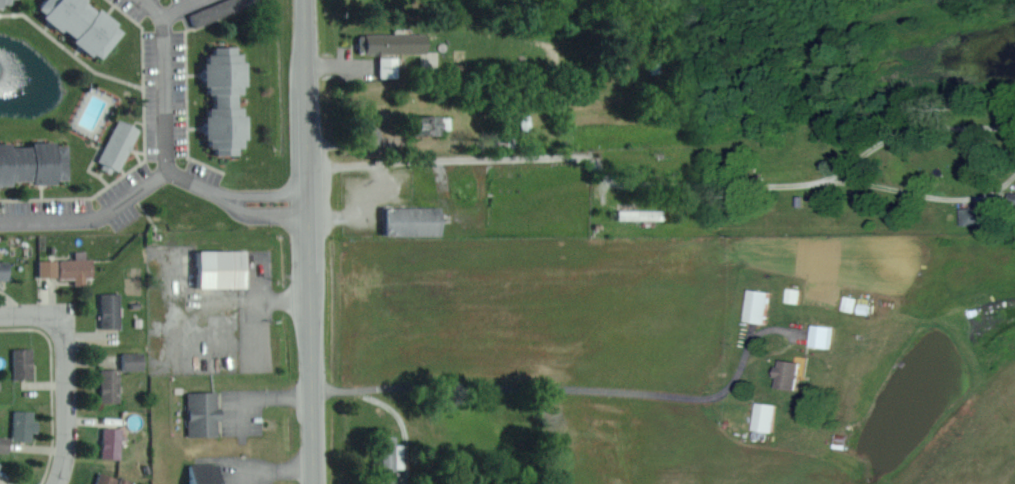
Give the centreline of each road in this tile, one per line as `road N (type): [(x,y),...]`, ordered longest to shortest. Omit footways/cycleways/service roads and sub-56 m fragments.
road 1 (primary): [(316,483),(306,0)]
road 2 (residential): [(0,319),(44,316),(68,332),(70,396),(57,483)]
road 3 (residential): [(0,222),(92,218),(166,173)]
road 4 (residential): [(166,173),(165,15)]
road 5 (residential): [(310,205),(252,204),(166,173)]

